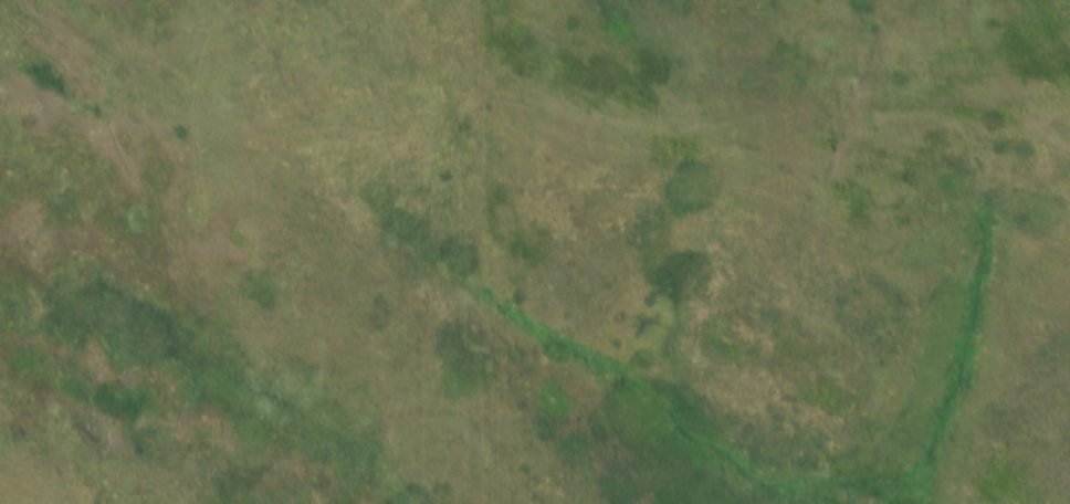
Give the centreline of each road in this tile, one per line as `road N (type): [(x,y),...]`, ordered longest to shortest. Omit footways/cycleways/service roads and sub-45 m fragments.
road 1 (track): [(556,0),(625,54),(788,113),(887,159),(1069,201)]

